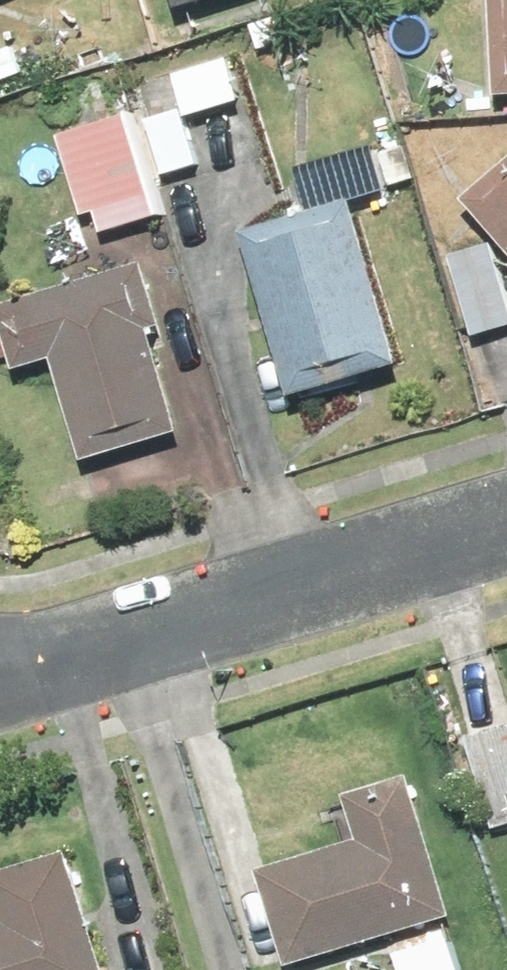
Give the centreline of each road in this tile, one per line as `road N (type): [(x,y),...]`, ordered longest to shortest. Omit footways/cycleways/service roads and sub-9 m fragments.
road 1 (residential): [(0,662),(506,522)]

